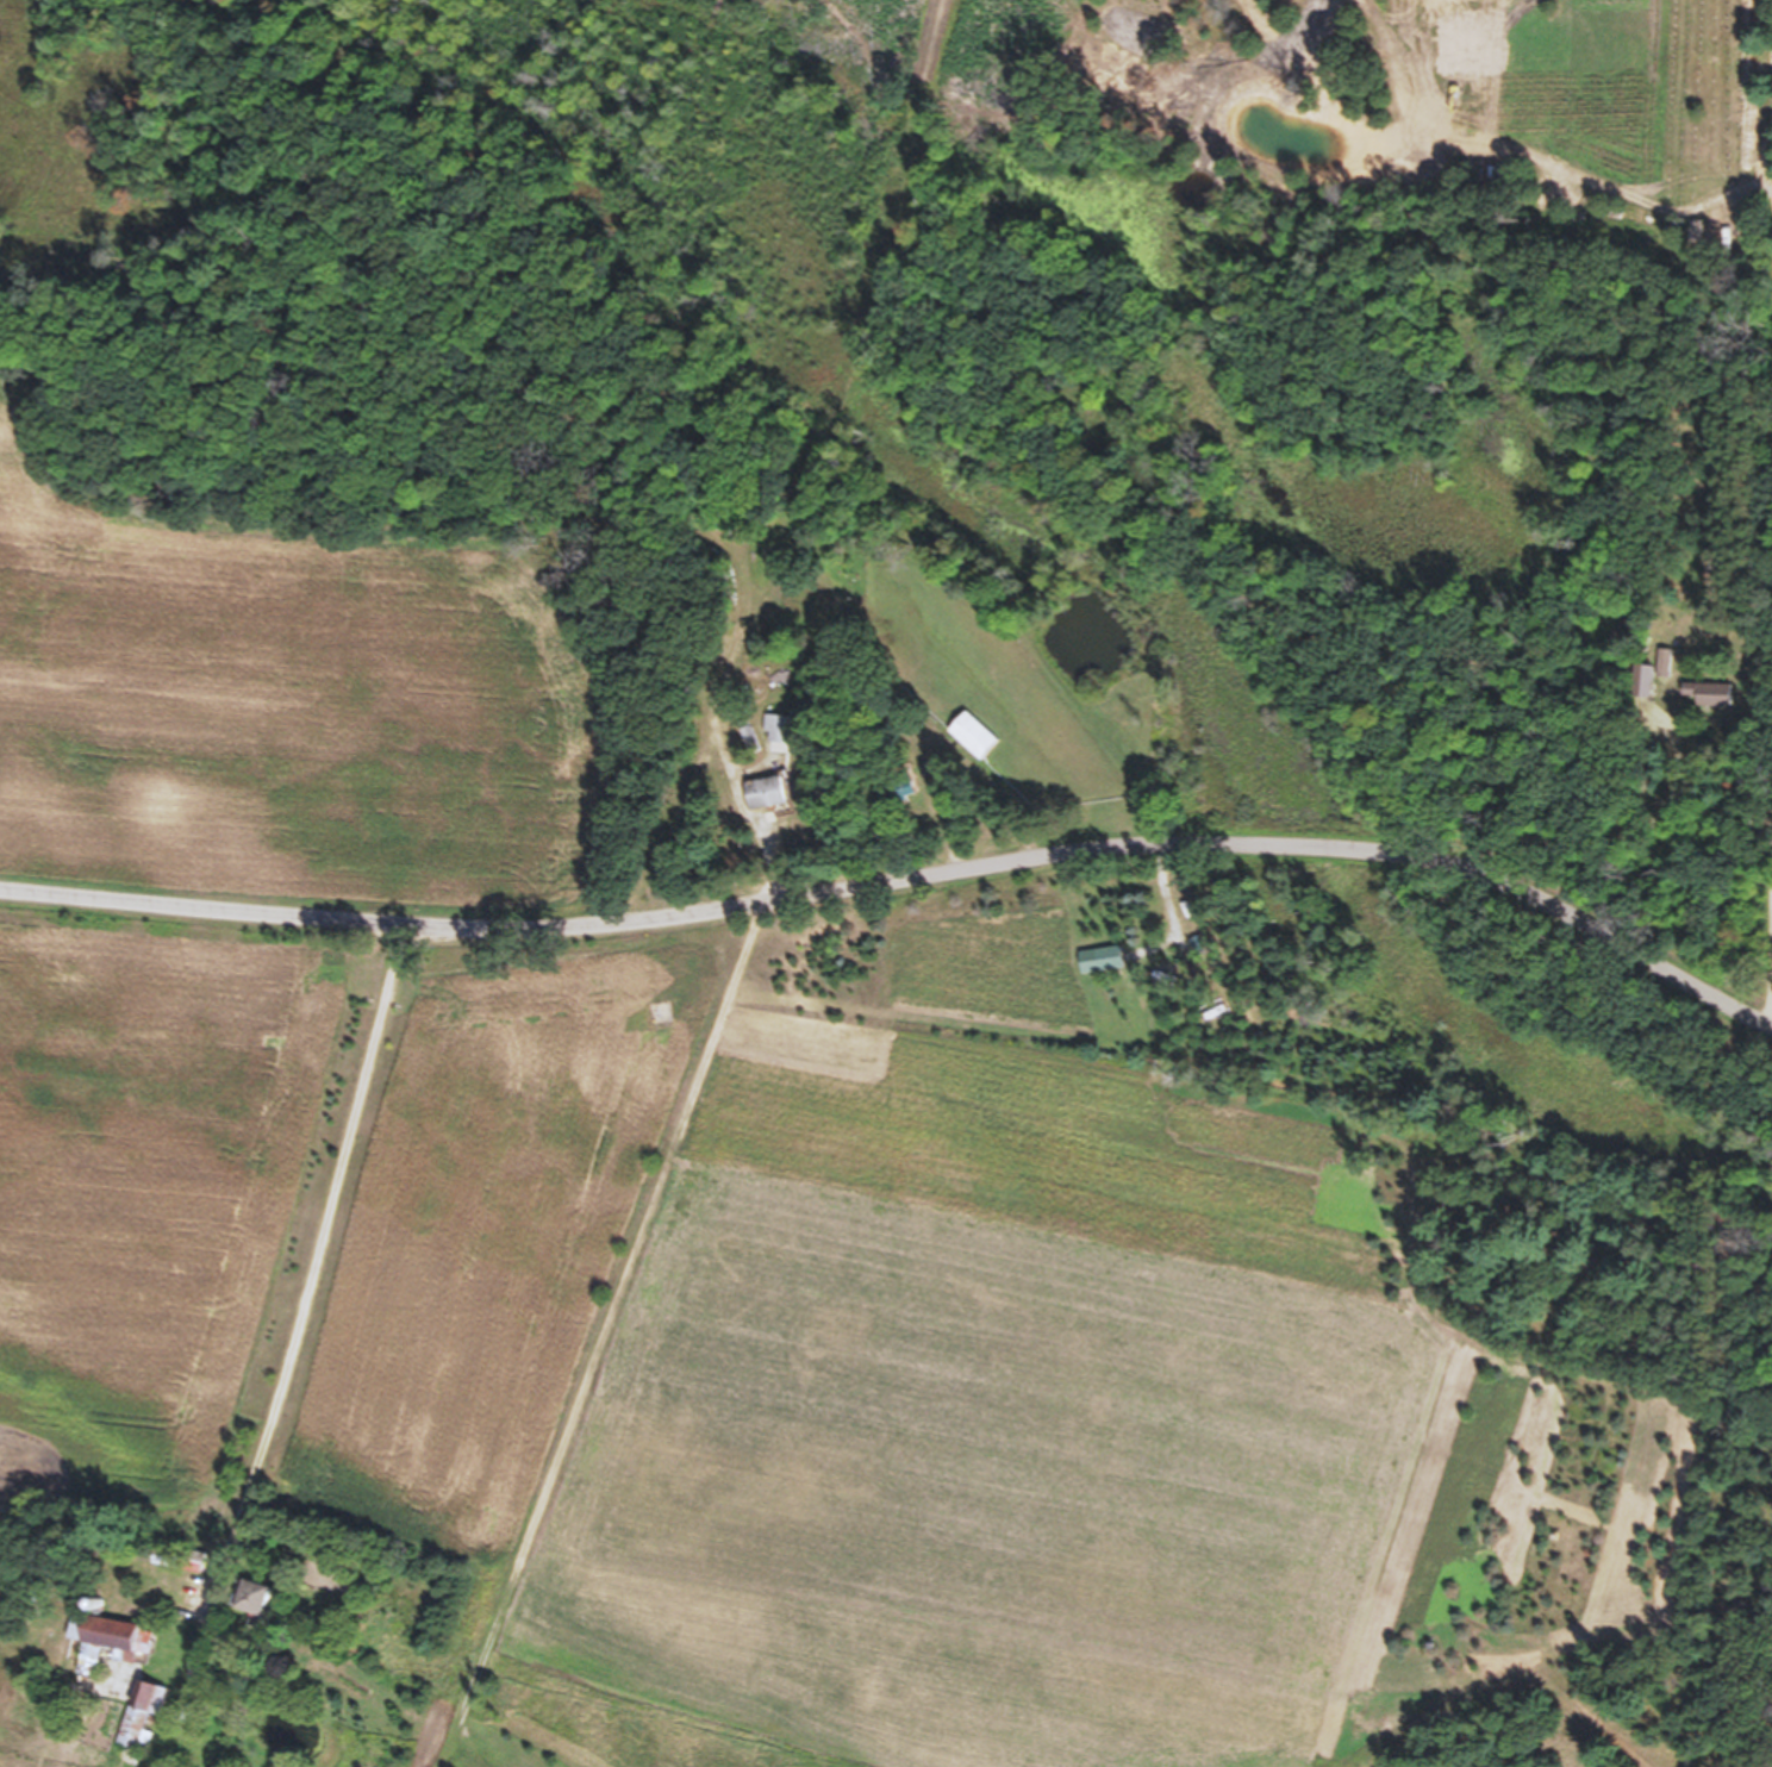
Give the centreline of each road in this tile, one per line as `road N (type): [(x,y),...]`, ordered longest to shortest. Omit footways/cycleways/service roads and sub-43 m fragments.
road 1 (residential): [(0,900),(399,934),(749,922),(1043,864),(1244,839),(1394,850),(1612,913),(1771,1001)]
road 2 (residential): [(1760,994),(1760,0)]
road 3 (residential): [(399,934),(248,1484)]

